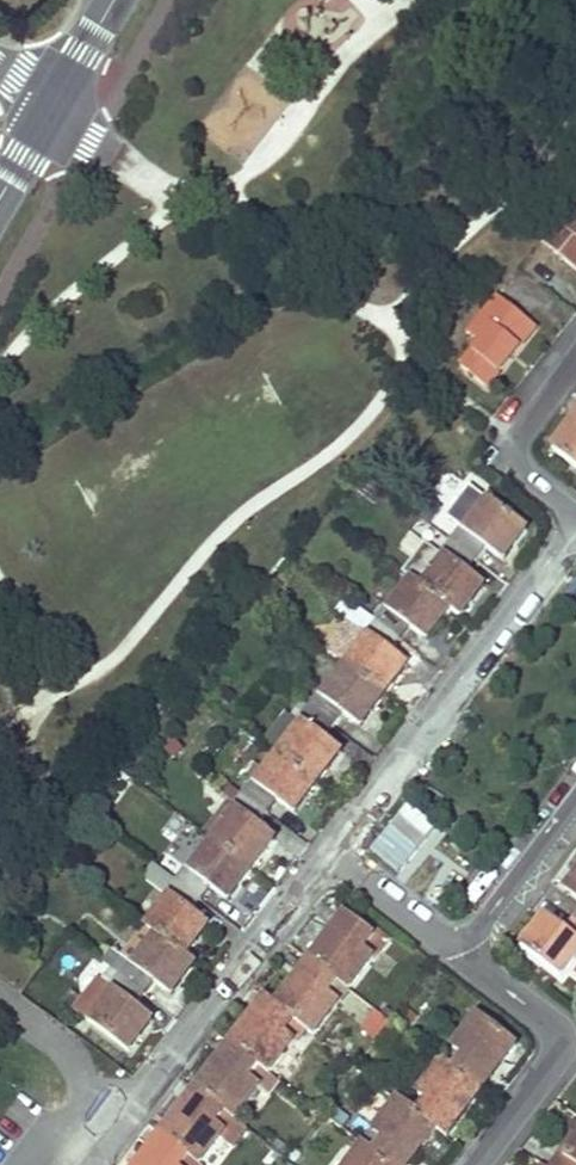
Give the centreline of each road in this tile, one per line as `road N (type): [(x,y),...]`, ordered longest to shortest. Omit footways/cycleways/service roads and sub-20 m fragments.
road 1 (residential): [(575,526),(328,852)]
road 2 (residential): [(328,852),(90,1164)]
road 3 (residential): [(483,1164),(548,1081),(558,1042),(553,1022),(456,953)]
road 4 (residential): [(575,358),(514,450),(528,481),(575,519)]
road 5 (residential): [(456,953),(575,799)]
road 6 (residential): [(456,953),(328,852)]
road 7 (tertiary): [(114,0),(53,106)]

